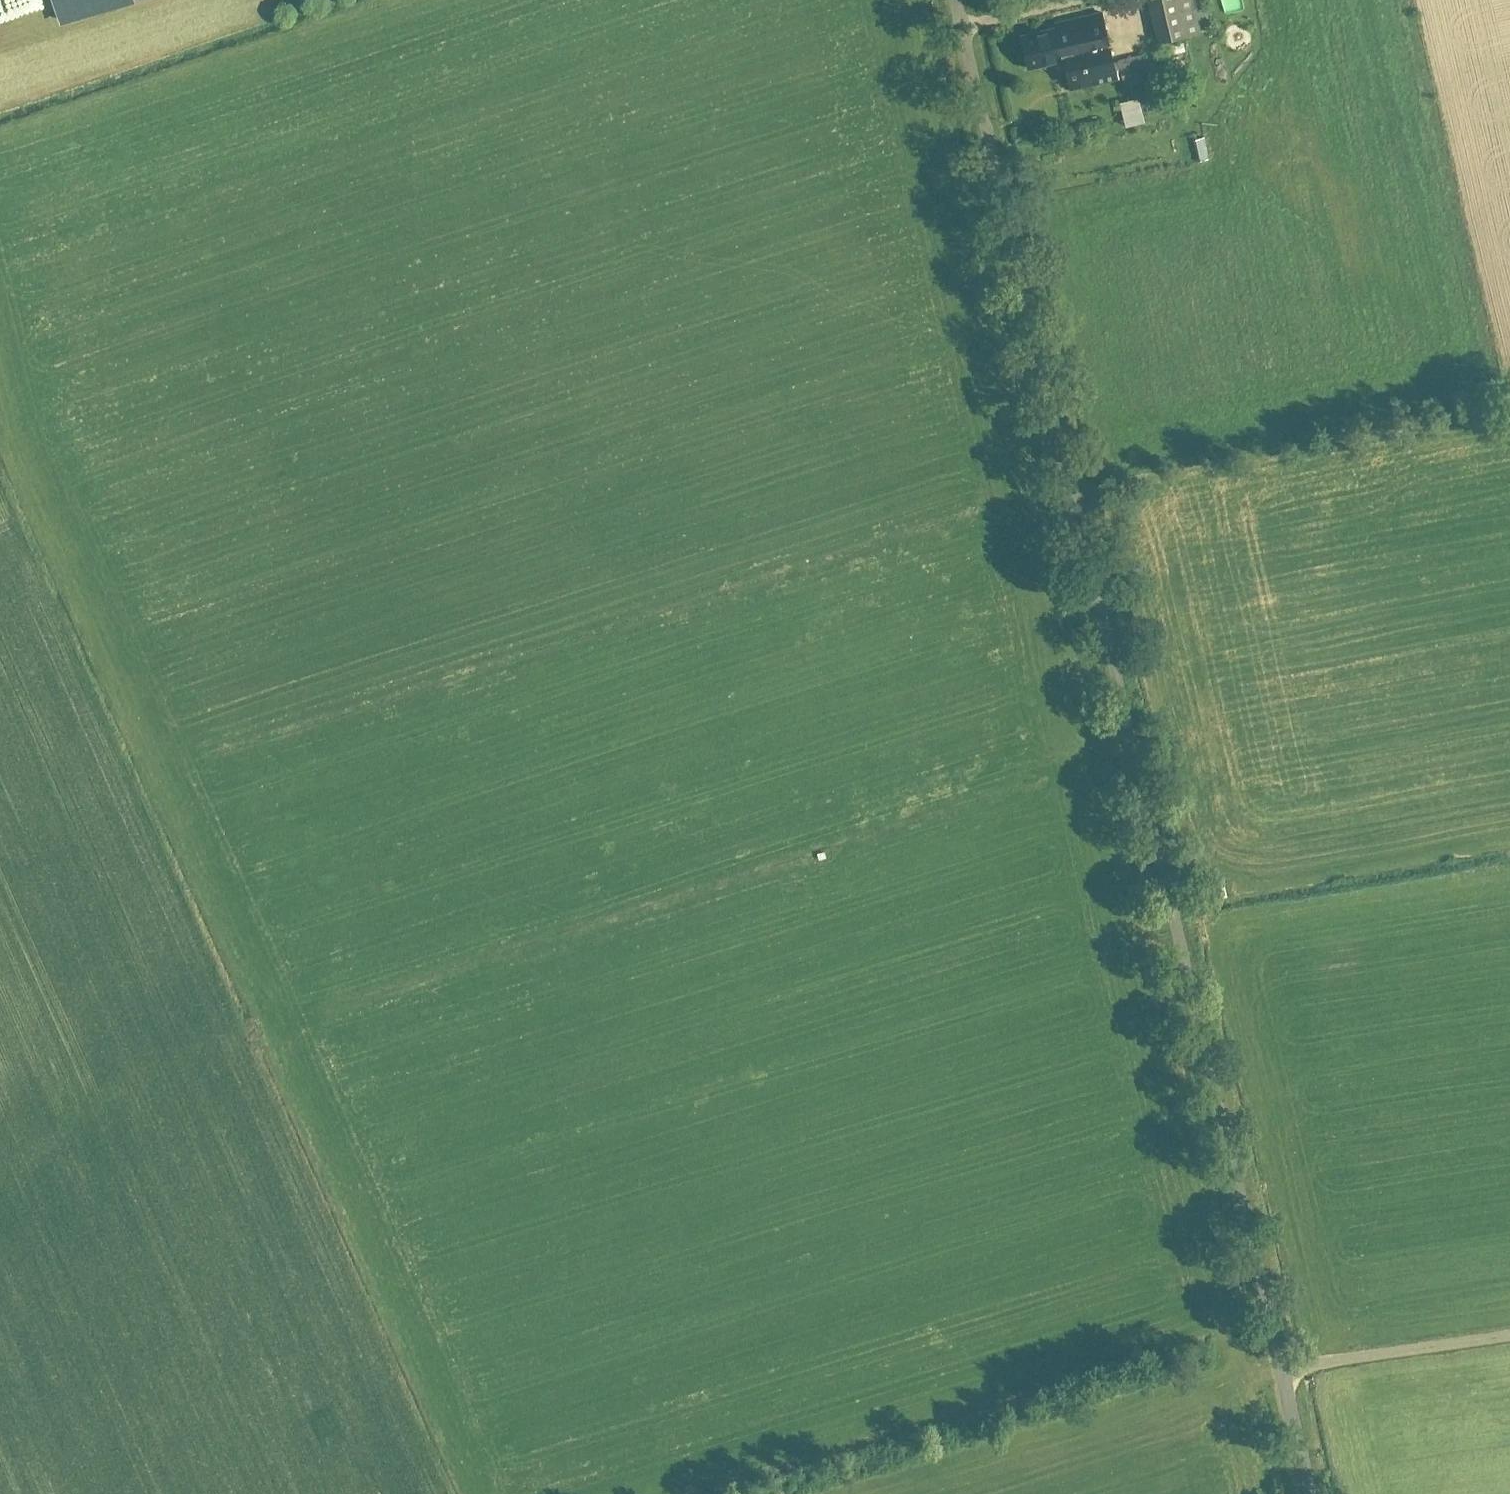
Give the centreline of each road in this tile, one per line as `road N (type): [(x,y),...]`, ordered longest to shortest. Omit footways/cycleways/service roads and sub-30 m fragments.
road 1 (unclassified): [(1276,1373),(953,0)]
road 2 (unclassified): [(1276,1373),(1509,1339)]
road 3 (unclassified): [(1306,1493),(1276,1373)]

